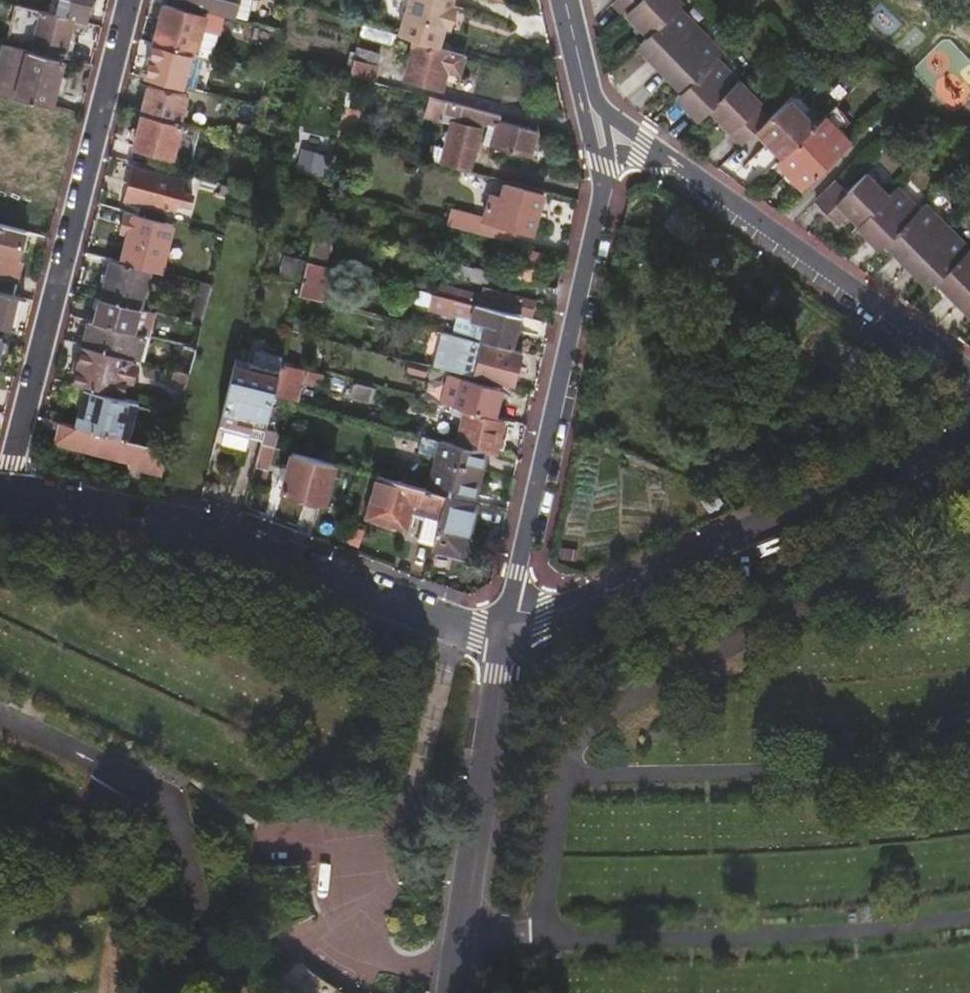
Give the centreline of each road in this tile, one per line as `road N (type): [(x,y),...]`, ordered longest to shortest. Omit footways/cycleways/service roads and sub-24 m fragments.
road 1 (residential): [(508,628),(450,627),(273,556),(7,490)]
road 2 (residential): [(134,0),(7,490)]
road 3 (residential): [(969,439),(508,628)]
road 4 (residential): [(610,177),(508,628)]
road 5 (residential): [(969,381),(644,149)]
road 6 (residential): [(508,628),(439,992)]

